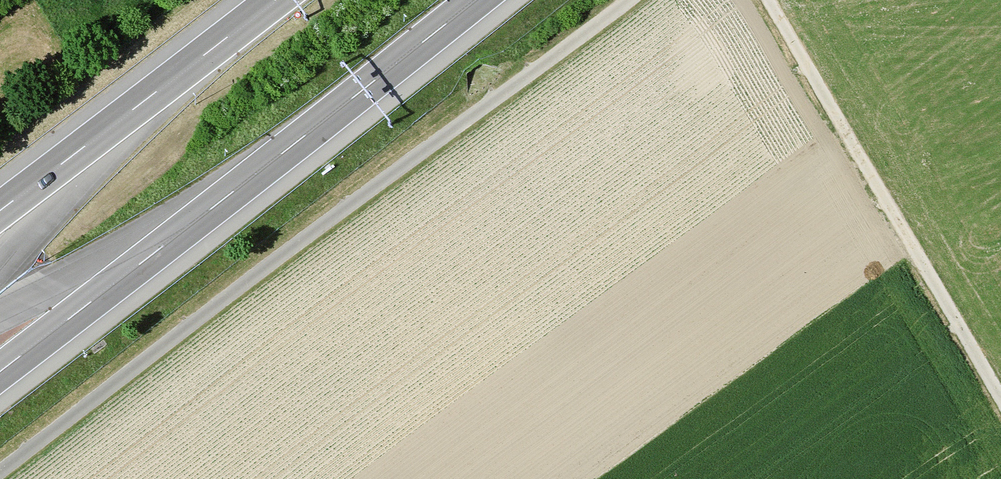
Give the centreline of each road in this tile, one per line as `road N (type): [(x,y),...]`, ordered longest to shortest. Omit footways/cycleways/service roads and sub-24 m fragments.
road 1 (track): [(0,472),(629,0)]
road 2 (motorway): [(0,371),(476,0)]
road 3 (track): [(769,0),(1000,397)]
road 4 (motorway): [(275,0),(0,210)]

